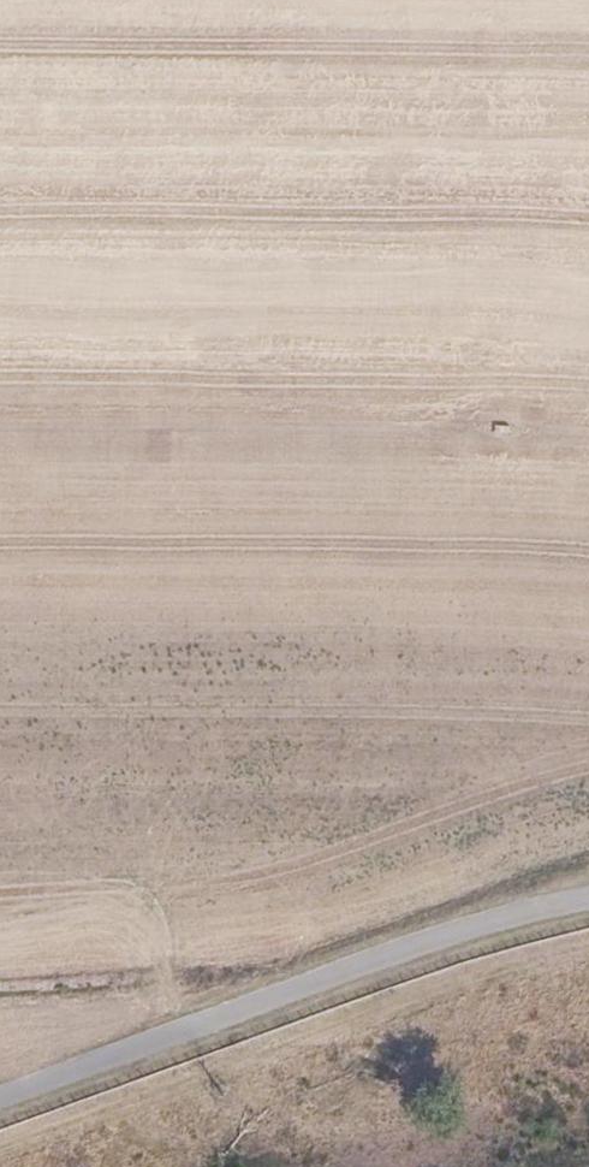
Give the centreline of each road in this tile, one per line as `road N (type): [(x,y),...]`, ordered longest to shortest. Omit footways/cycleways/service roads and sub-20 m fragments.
road 1 (track): [(0,1101),(515,919),(588,905)]

